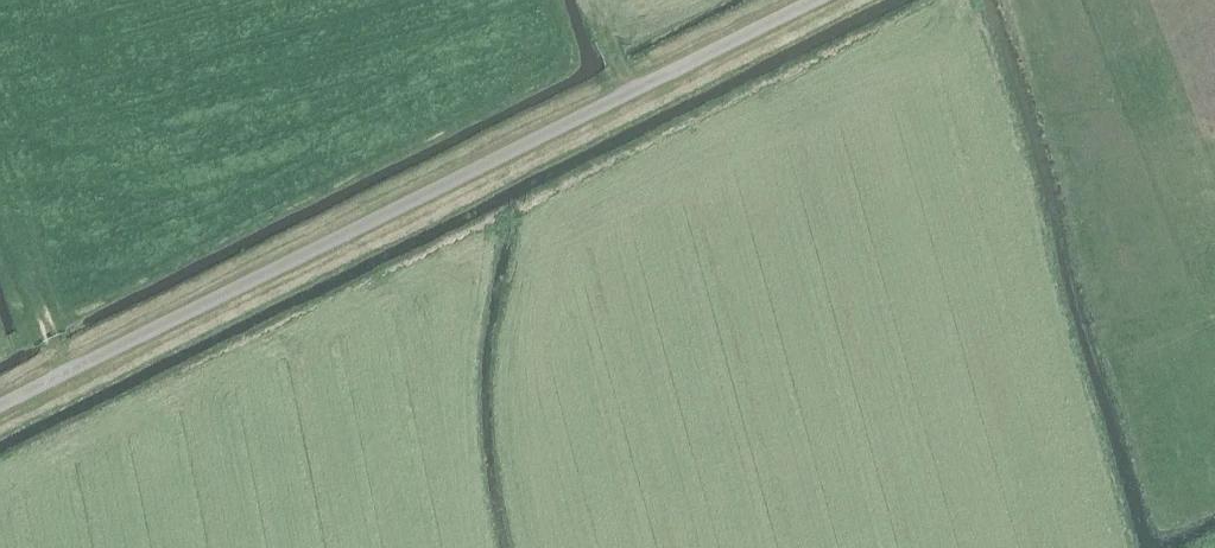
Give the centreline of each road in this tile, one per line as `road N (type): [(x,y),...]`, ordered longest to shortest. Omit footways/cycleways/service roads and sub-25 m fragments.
road 1 (unclassified): [(0,413),(827,0)]

